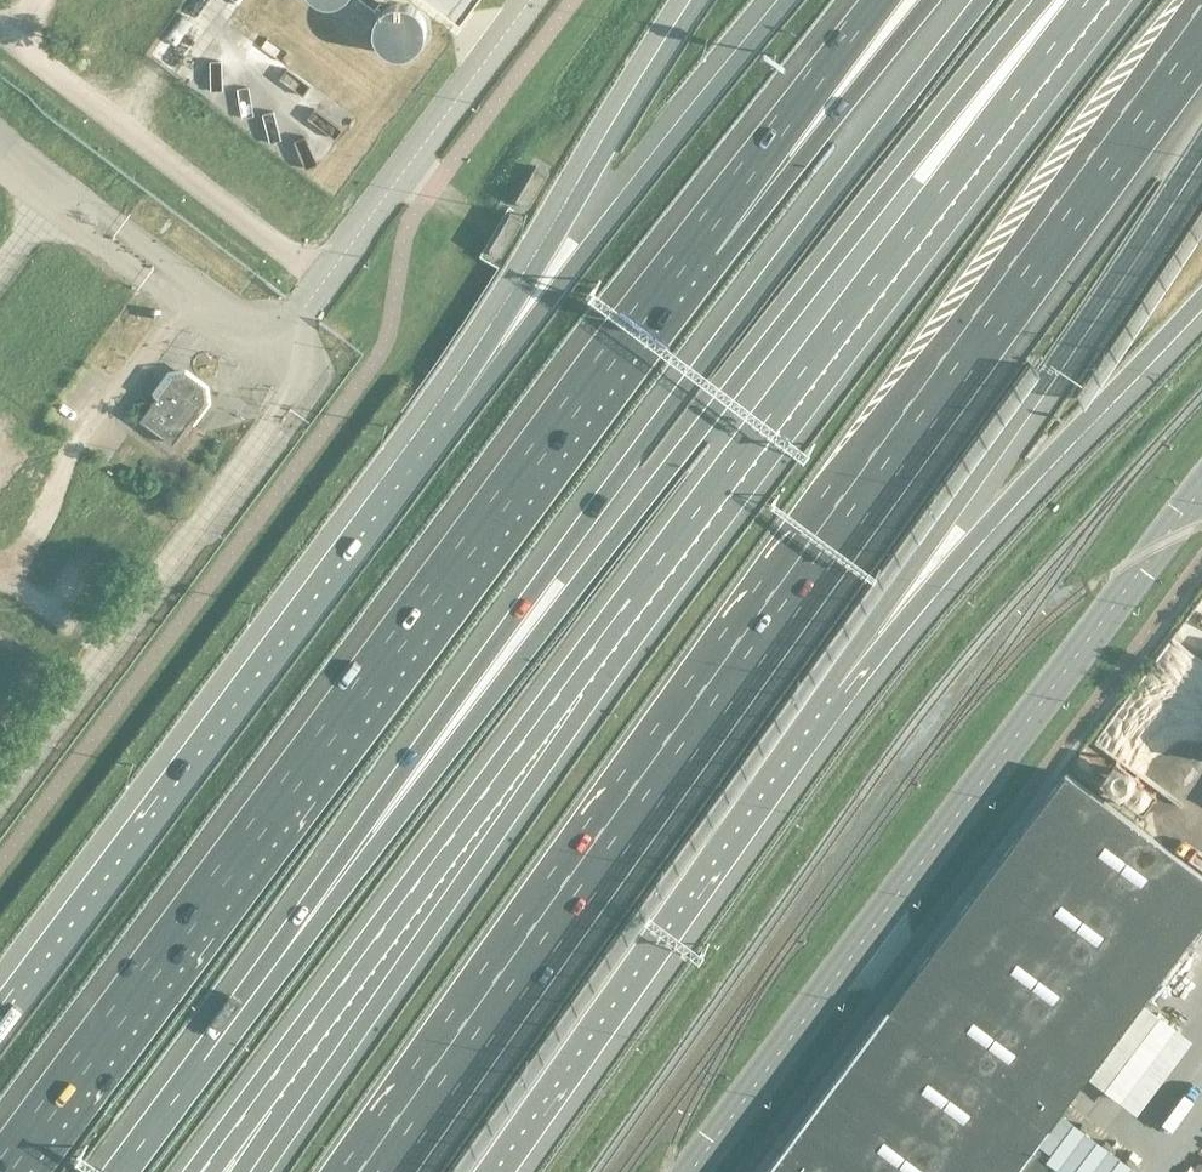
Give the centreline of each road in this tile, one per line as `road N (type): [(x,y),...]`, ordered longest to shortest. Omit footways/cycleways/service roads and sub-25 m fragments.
road 1 (motorway): [(386,1171),(1201,41)]
road 2 (motorway): [(274,1107),(579,685),(1100,0)]
road 3 (motorway): [(689,261),(13,1171)]
road 4 (motorway): [(1045,0),(374,830)]
road 5 (motorway): [(982,0),(549,571),(374,830)]
road 6 (secondary): [(690,1171),(1201,488)]
road 7 (motorway): [(455,412),(0,1020)]
road 8 (motorway): [(838,687),(1201,143)]
road 9 (motorway): [(494,1171),(838,687)]
road 10 (motorway): [(838,687),(1201,296)]
road 11 (motorway): [(784,0),(455,412)]
road 12 (motorway): [(700,0),(455,412)]
road 13 (motorway): [(374,830),(120,1171)]
road 14 (unclassified): [(0,31),(323,281)]
road 15 (unclassified): [(323,281),(532,0)]
road 16 (motorway): [(921,0),(689,261)]
road 17 (motorway): [(879,0),(689,261)]

